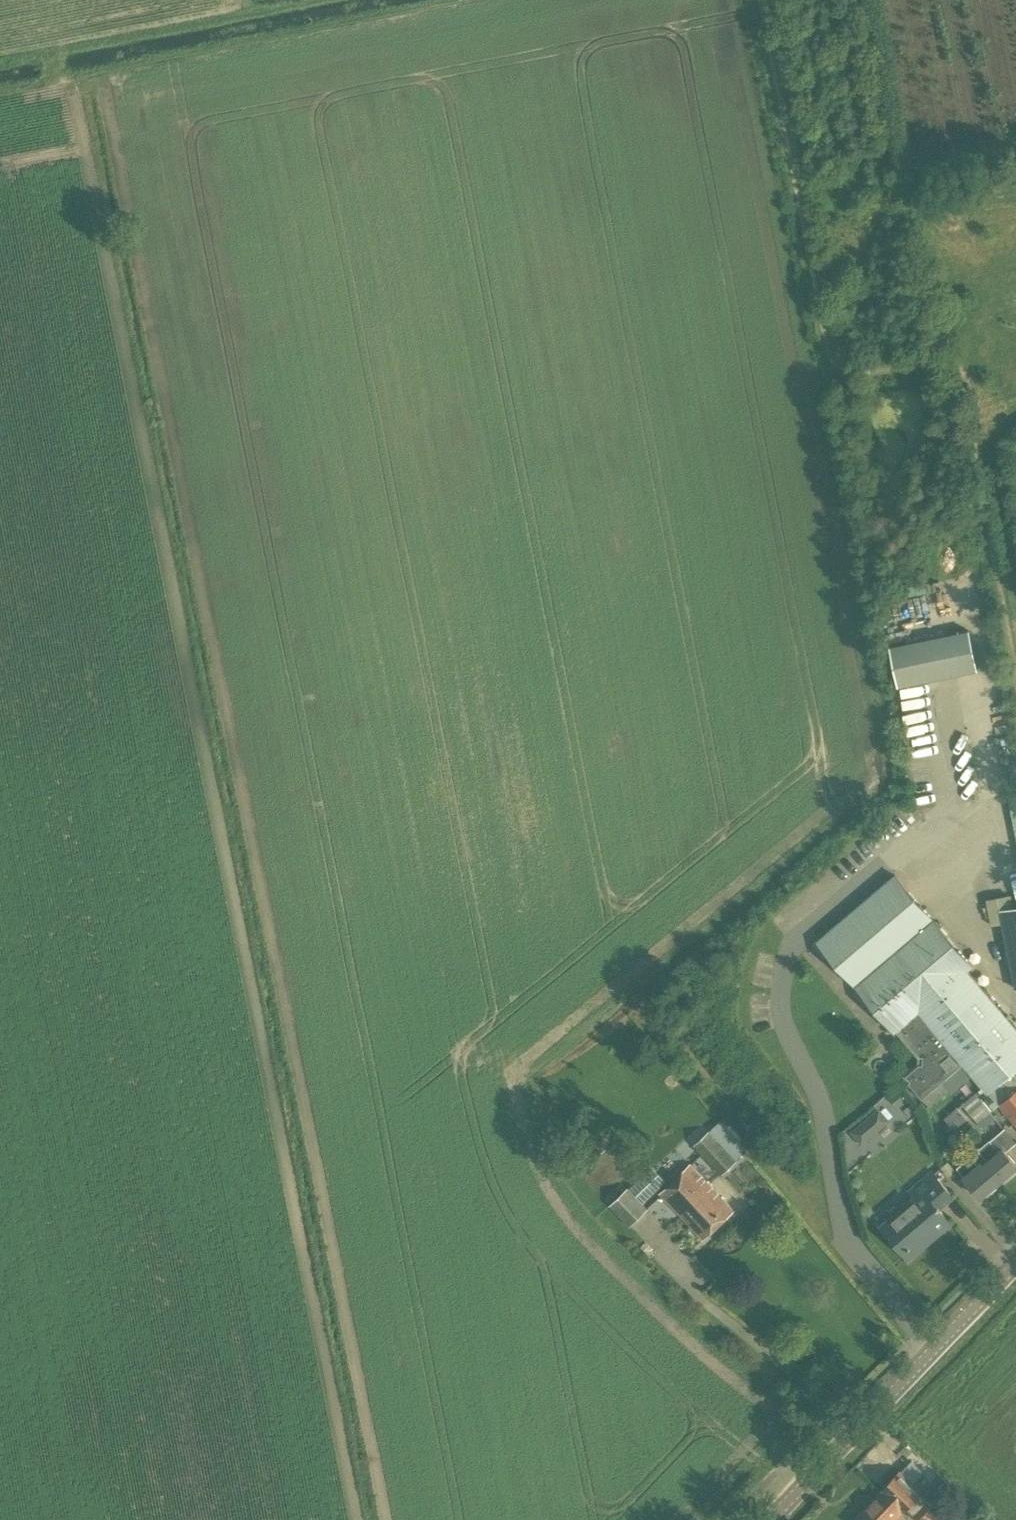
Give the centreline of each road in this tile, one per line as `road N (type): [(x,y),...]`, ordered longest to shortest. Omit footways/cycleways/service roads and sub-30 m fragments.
road 1 (tertiary): [(1015,1264),(863,1426)]
road 2 (residential): [(863,1426),(697,1295)]
road 3 (tertiary): [(771,1519),(863,1426)]

